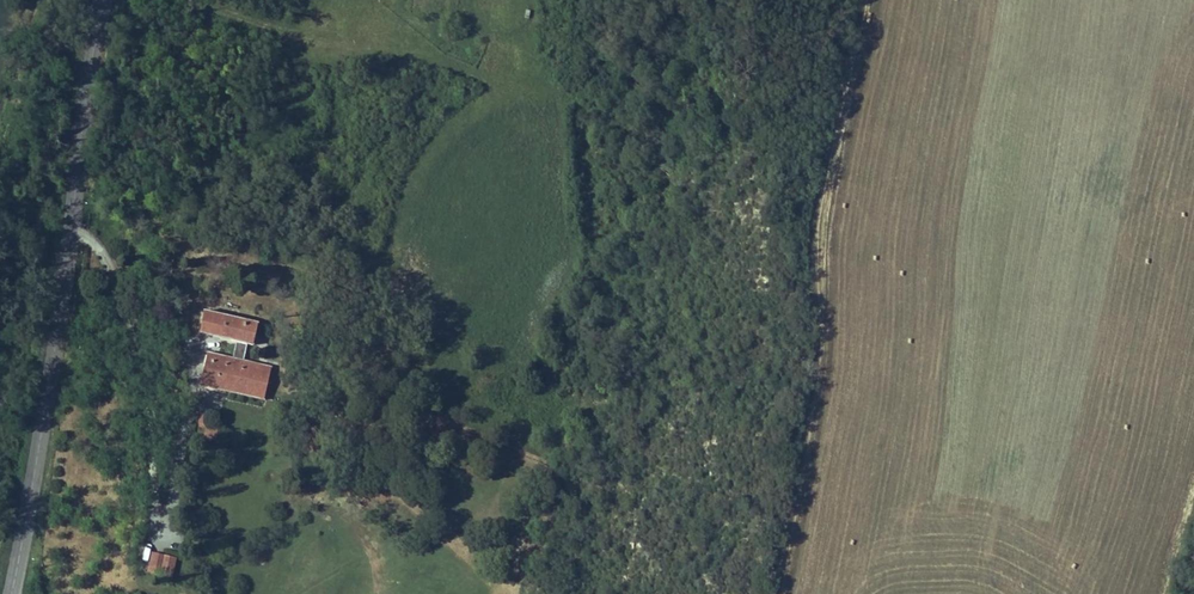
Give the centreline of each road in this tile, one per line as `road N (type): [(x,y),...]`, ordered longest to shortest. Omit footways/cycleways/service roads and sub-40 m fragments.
road 1 (tertiary): [(5,593),(48,390),(107,0)]

